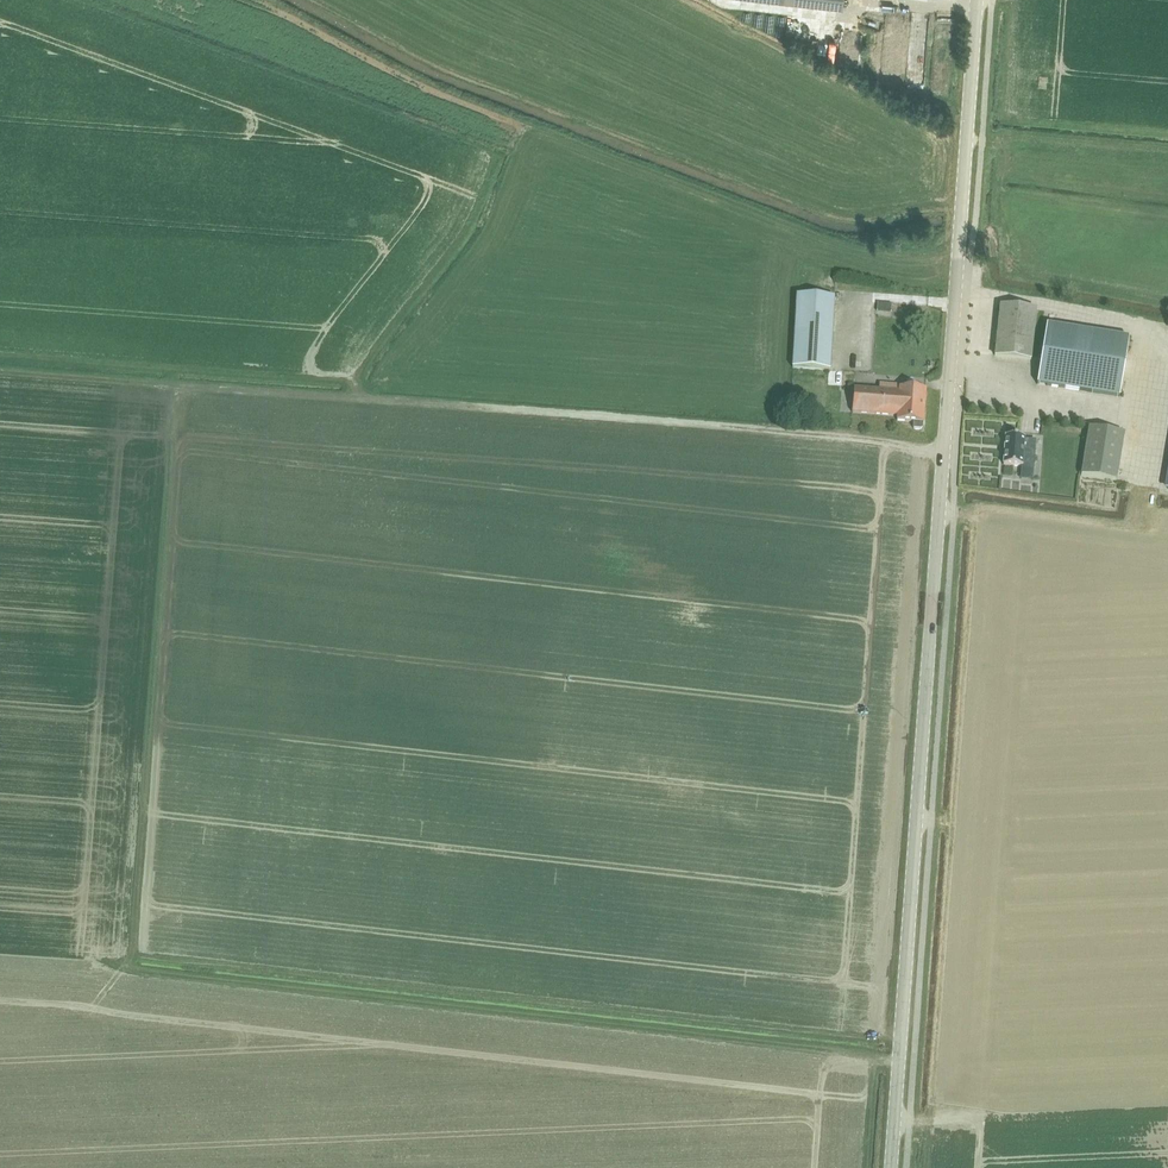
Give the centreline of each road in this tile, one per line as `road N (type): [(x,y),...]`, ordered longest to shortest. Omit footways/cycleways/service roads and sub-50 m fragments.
road 1 (tertiary): [(891,1167),(977,0)]

